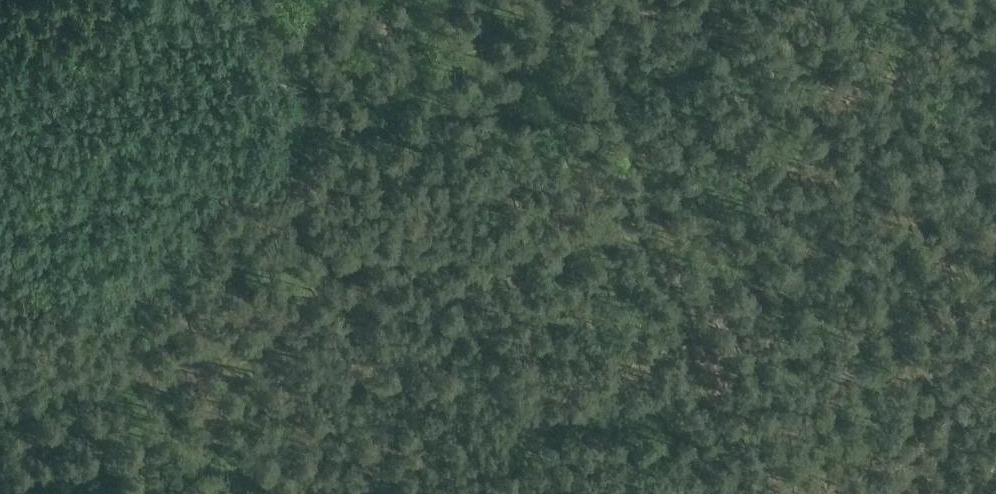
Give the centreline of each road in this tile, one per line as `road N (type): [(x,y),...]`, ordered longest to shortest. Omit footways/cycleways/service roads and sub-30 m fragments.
road 1 (track): [(872,493),(995,381)]

